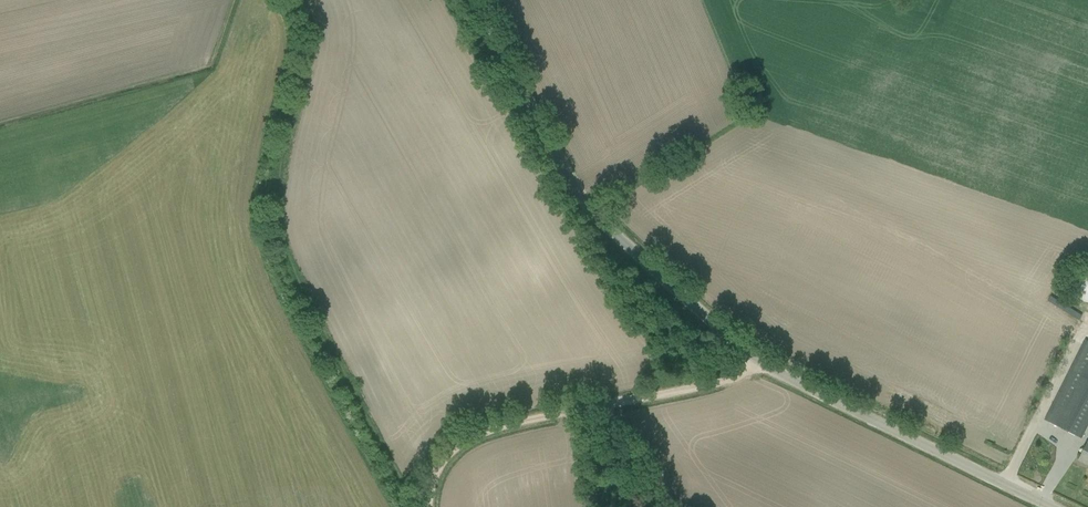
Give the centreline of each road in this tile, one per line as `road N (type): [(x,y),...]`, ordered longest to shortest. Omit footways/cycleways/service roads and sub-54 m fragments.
road 1 (unclassified): [(1070,506),(763,358),(611,223),(576,178),(482,0)]
road 2 (track): [(429,506),(448,457),(474,437),(729,379),(763,358)]

